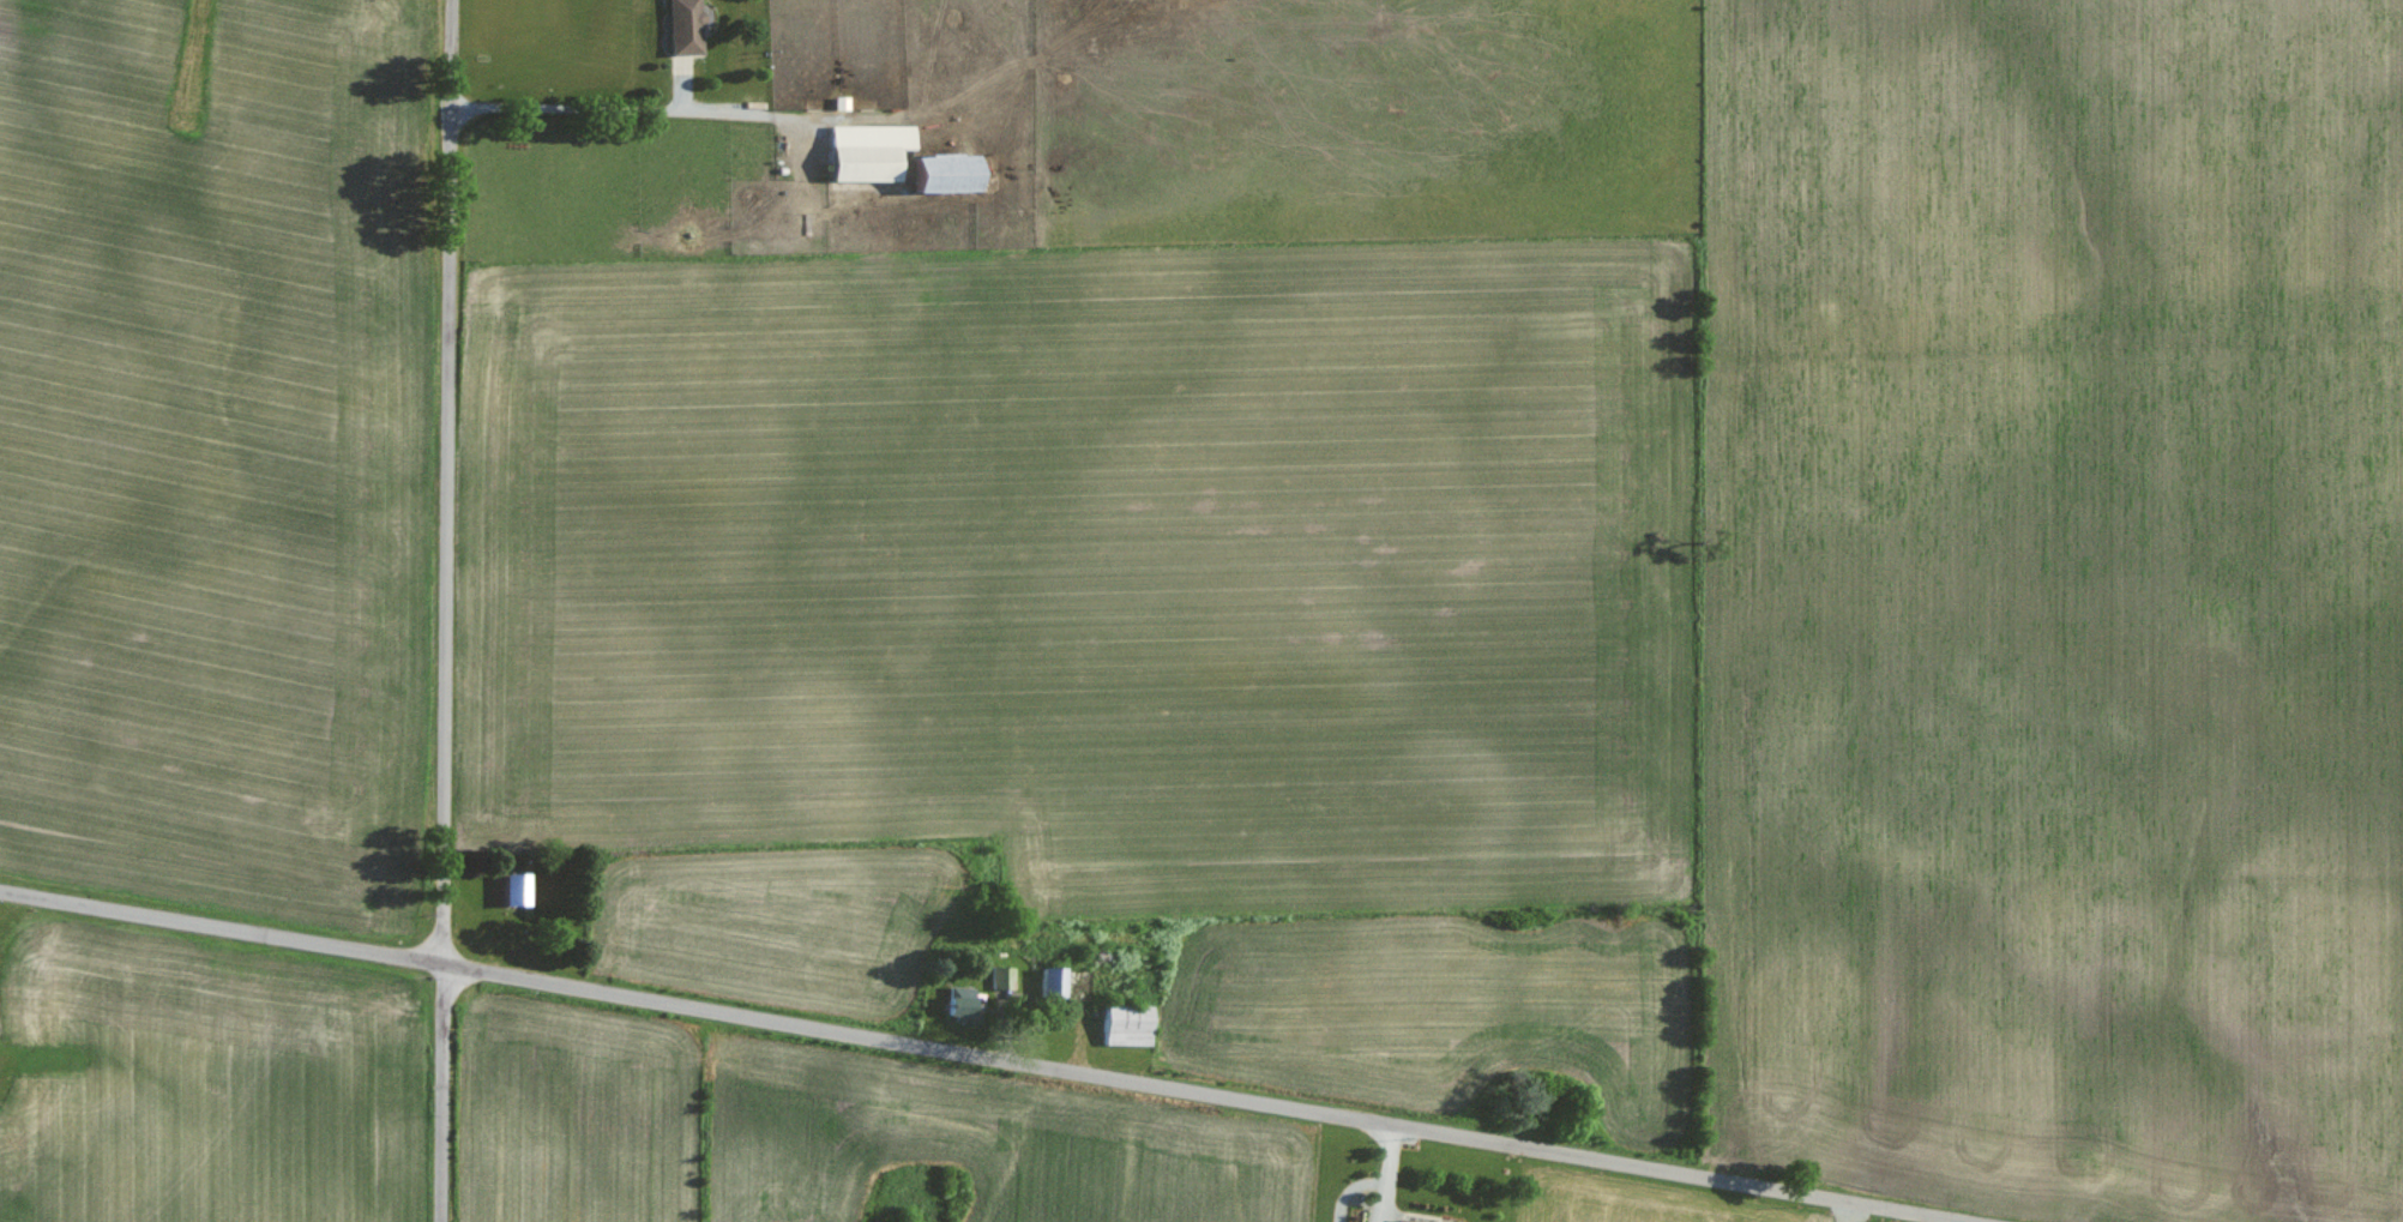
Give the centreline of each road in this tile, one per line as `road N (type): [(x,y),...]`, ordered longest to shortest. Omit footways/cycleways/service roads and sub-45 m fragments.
road 1 (residential): [(1969,1221),(444,962)]
road 2 (residential): [(441,1221),(452,0)]
road 3 (residential): [(444,962),(0,887)]

